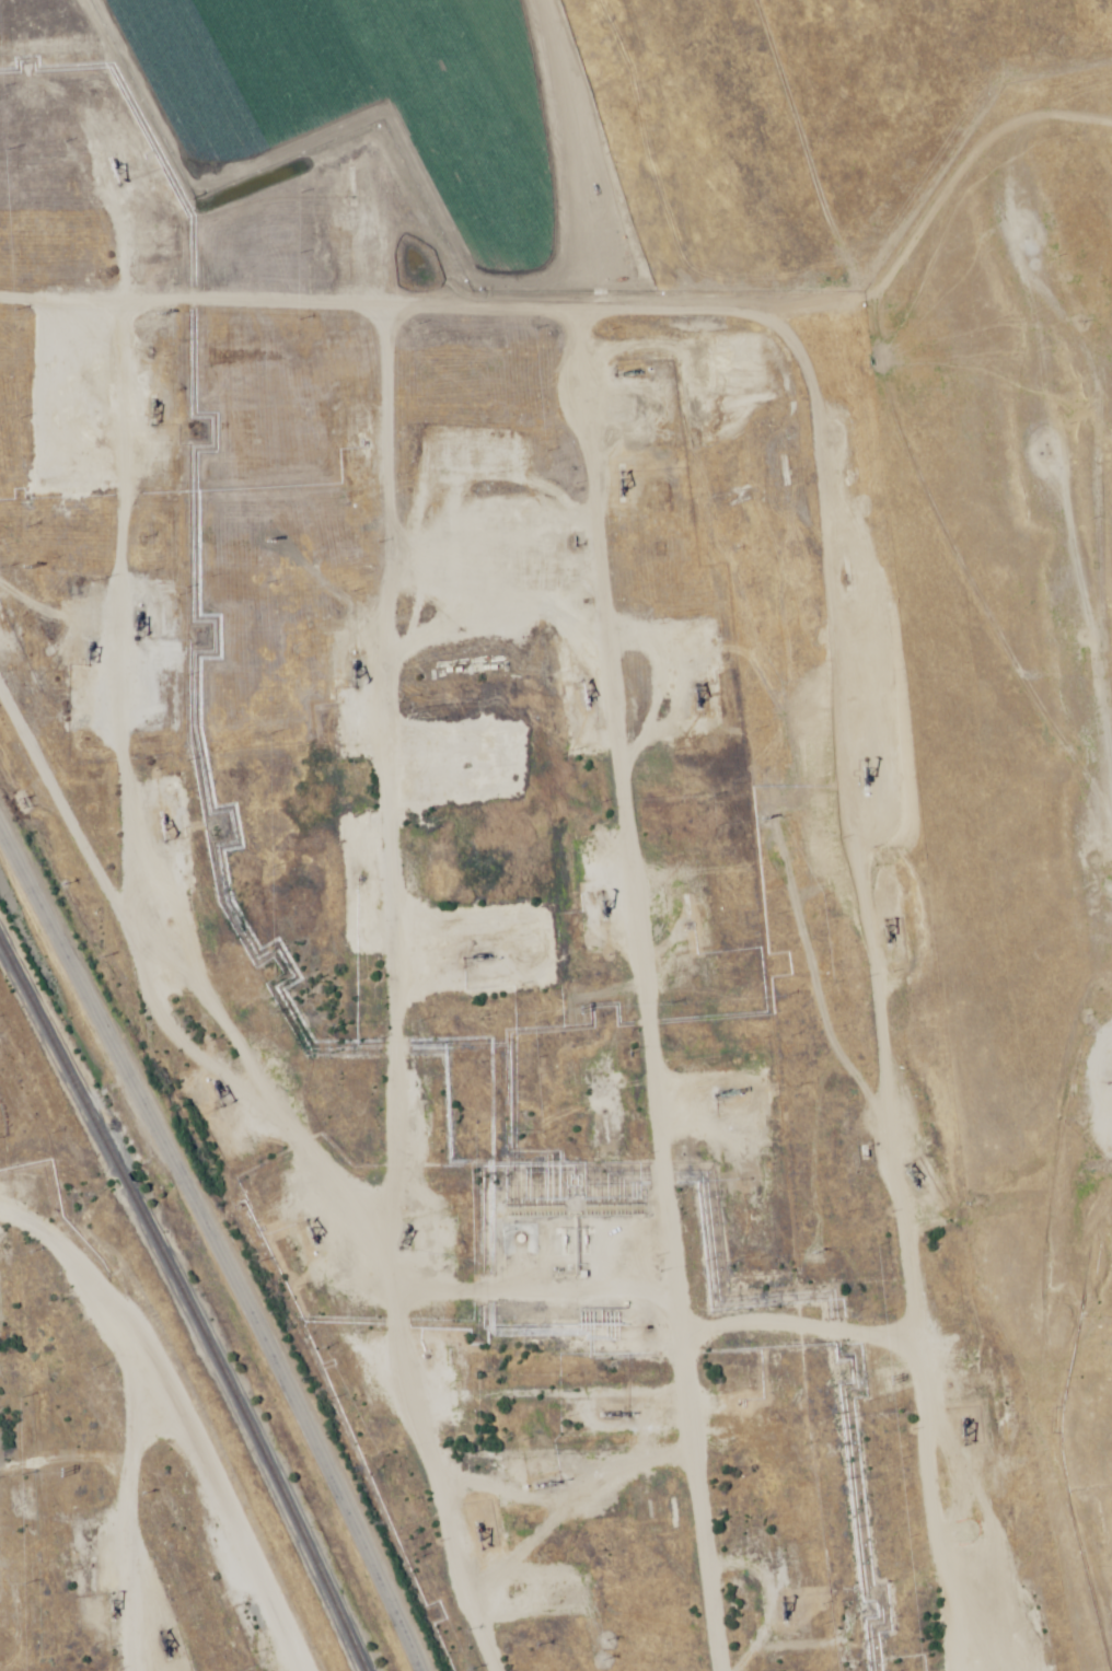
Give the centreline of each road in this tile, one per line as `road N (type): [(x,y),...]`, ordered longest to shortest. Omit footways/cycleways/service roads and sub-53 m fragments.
road 1 (track): [(508,326),(663,332),(720,349),(772,436),(801,833),(842,1035),(842,1174),(865,1243),(859,1341),(903,1670)]
road 2 (track): [(711,1670),(675,1485),(669,1353),(508,423),(508,326)]
road 3 (track): [(520,1670),(474,1560),(468,1492),(364,1393),(331,1203),(290,1174),(129,931),(71,799),(54,684),(14,661),(0,631)]
road 4 (tertiary): [(0,836),(359,1534),(416,1670)]
road 5 (track): [(318,326),(347,1168),(331,1203)]
road 6 (track): [(0,319),(508,326)]
road 7 (track): [(1111,862),(1082,596),(1093,469),(1111,424)]
road 8 (track): [(209,1670),(135,1527),(95,1492),(0,1312)]
road 9 (track): [(48,321),(66,626),(54,684)]
road 10 (track): [(675,1485),(468,1492)]
road 11 (track): [(859,1341),(669,1353)]
road 12 (track): [(95,1492),(91,1670)]

